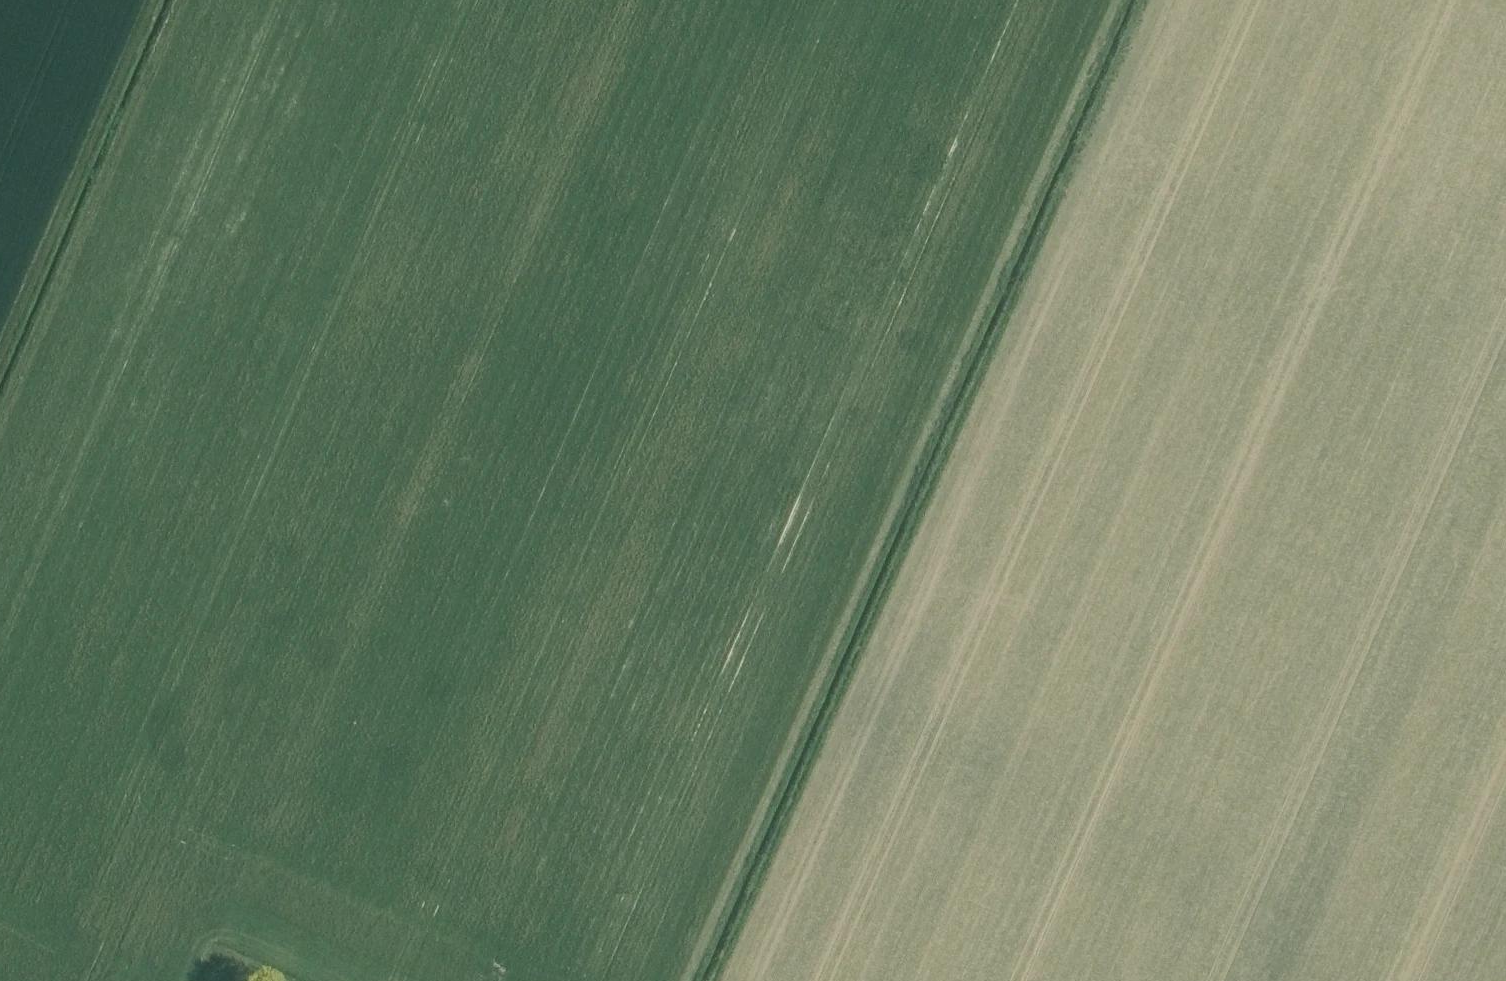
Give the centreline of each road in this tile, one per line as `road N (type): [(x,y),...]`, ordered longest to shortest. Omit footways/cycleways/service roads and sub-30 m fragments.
road 1 (track): [(717,980),(1145,0)]
road 2 (track): [(0,423),(181,0)]
road 3 (track): [(153,0),(0,355)]

